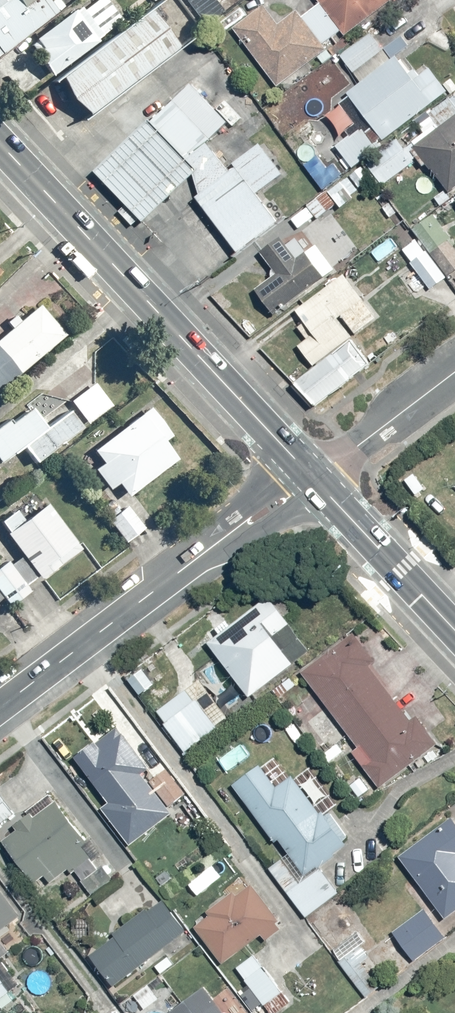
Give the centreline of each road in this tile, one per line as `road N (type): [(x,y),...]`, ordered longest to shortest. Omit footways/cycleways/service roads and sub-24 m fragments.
road 1 (secondary): [(0,141),(314,478)]
road 2 (residential): [(0,707),(314,478)]
road 3 (secondary): [(314,478),(454,629)]
road 4 (residential): [(454,371),(314,478)]

